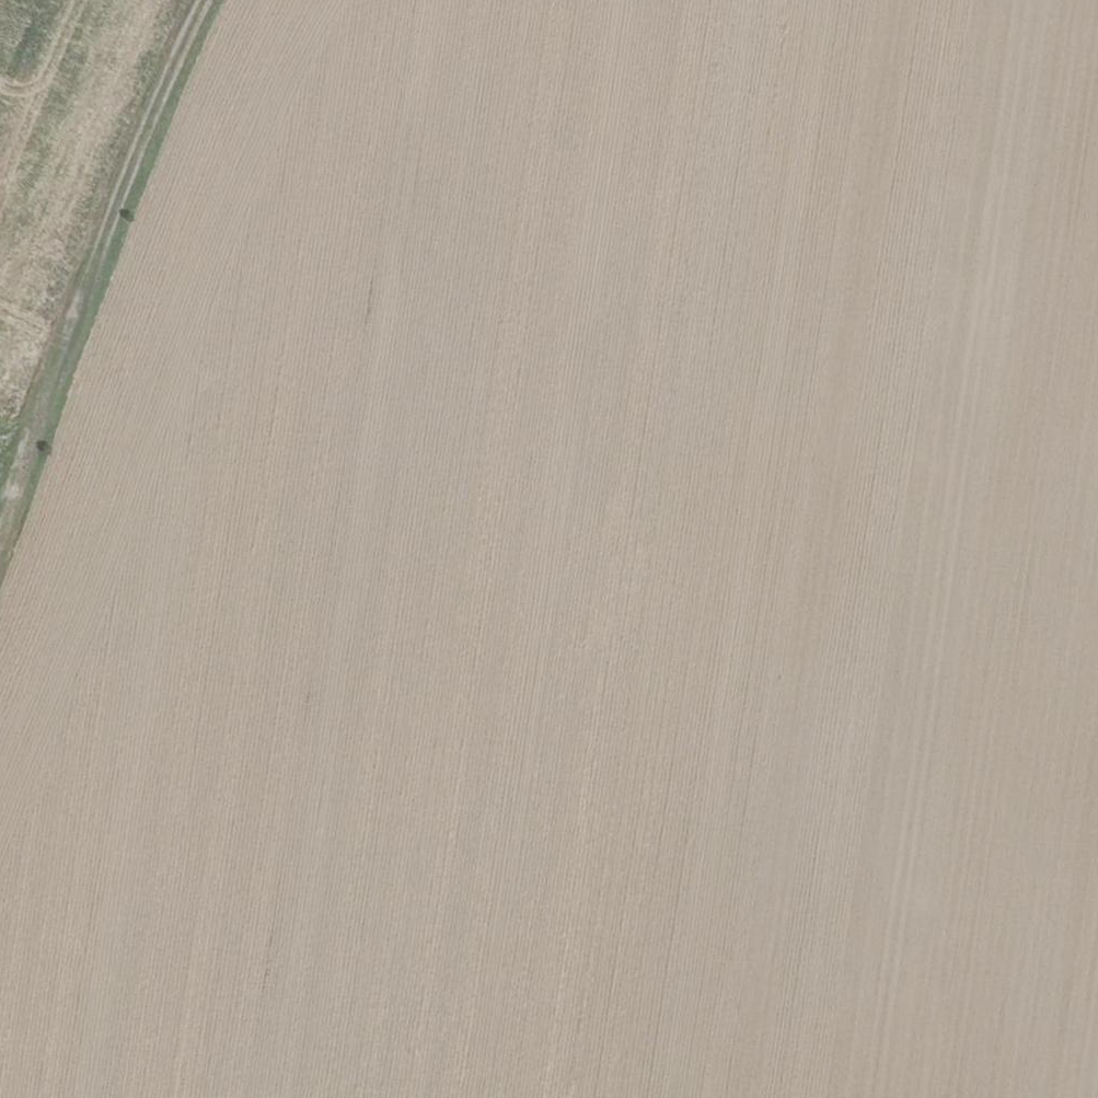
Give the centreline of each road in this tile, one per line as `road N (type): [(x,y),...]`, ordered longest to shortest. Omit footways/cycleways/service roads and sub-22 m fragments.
road 1 (track): [(207,0),(134,160),(0,517)]

